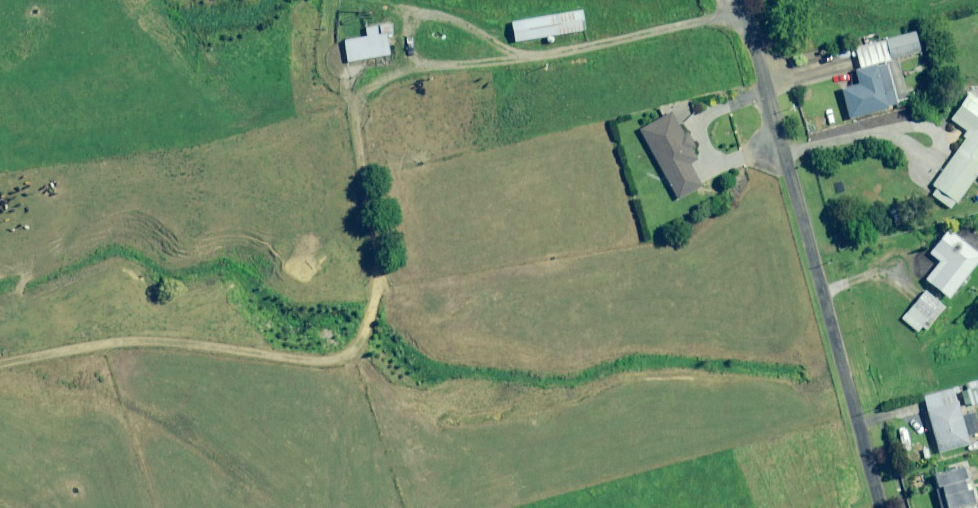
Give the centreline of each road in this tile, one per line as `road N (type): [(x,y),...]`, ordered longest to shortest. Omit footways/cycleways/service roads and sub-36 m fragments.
road 1 (track): [(0,362),(121,339),(296,362),(358,360),(377,263),(373,189),(356,112)]
road 2 (residential): [(880,507),(749,15)]
road 3 (track): [(749,15),(450,69),(411,57),(407,20),(433,12),(451,19)]

